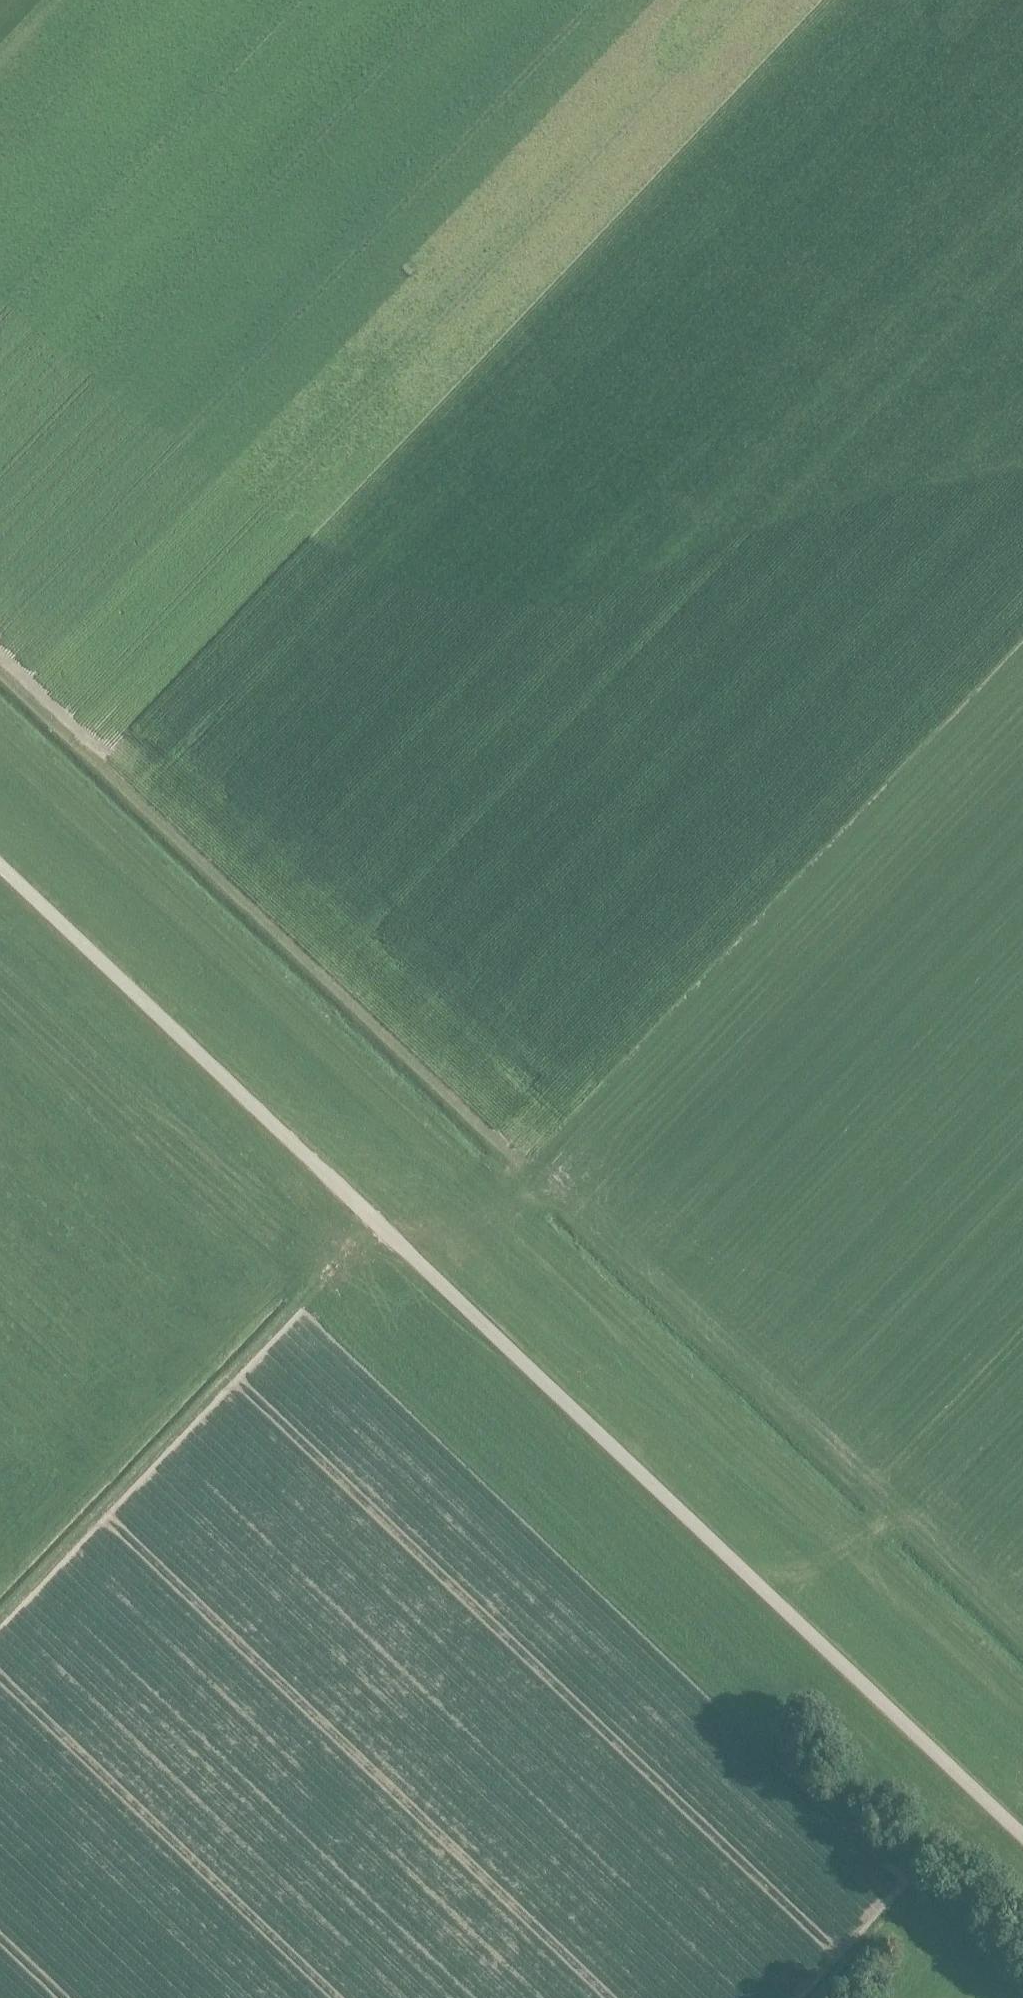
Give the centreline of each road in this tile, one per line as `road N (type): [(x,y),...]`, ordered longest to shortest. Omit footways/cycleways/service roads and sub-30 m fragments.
road 1 (tertiary): [(1022,1834),(402,1258),(0,868)]

